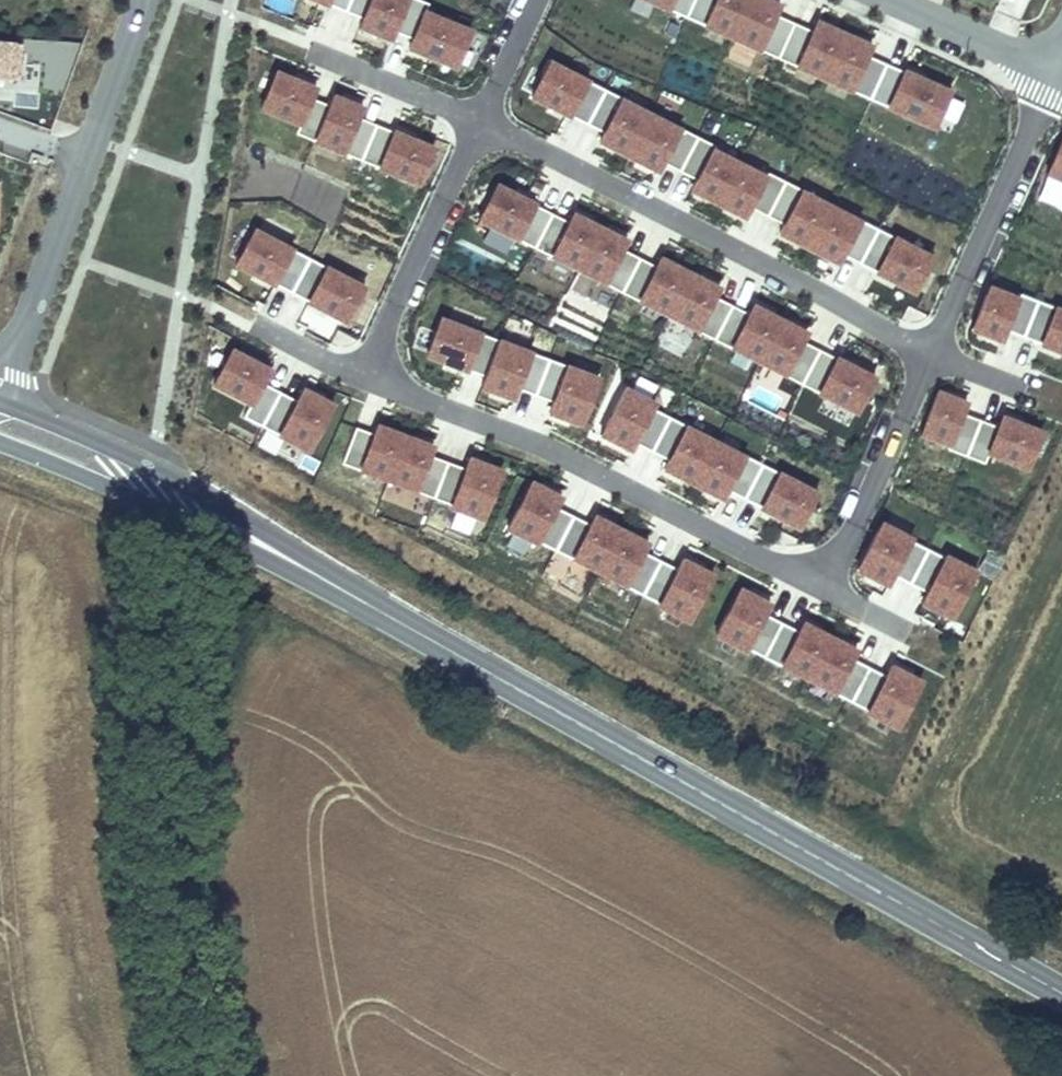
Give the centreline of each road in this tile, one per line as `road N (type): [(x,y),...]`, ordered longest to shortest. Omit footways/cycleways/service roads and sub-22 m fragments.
road 1 (primary): [(0,434),(185,509),(417,630),(1061,990)]
road 2 (track): [(185,509),(181,875),(227,1075)]
road 3 (residential): [(362,377),(541,446),(823,591)]
road 4 (residential): [(480,121),(931,356)]
road 5 (residential): [(931,356),(1056,75)]
road 6 (residential): [(480,121),(362,377)]
road 7 (residential): [(823,591),(931,356)]
road 8 (residential): [(0,359),(52,254),(78,156)]
road 9 (residential): [(1056,75),(889,0)]
road 10 (residential): [(312,53),(480,121)]
road 11 (residential): [(78,156),(140,0)]
road 12 (residential): [(536,0),(480,121)]

